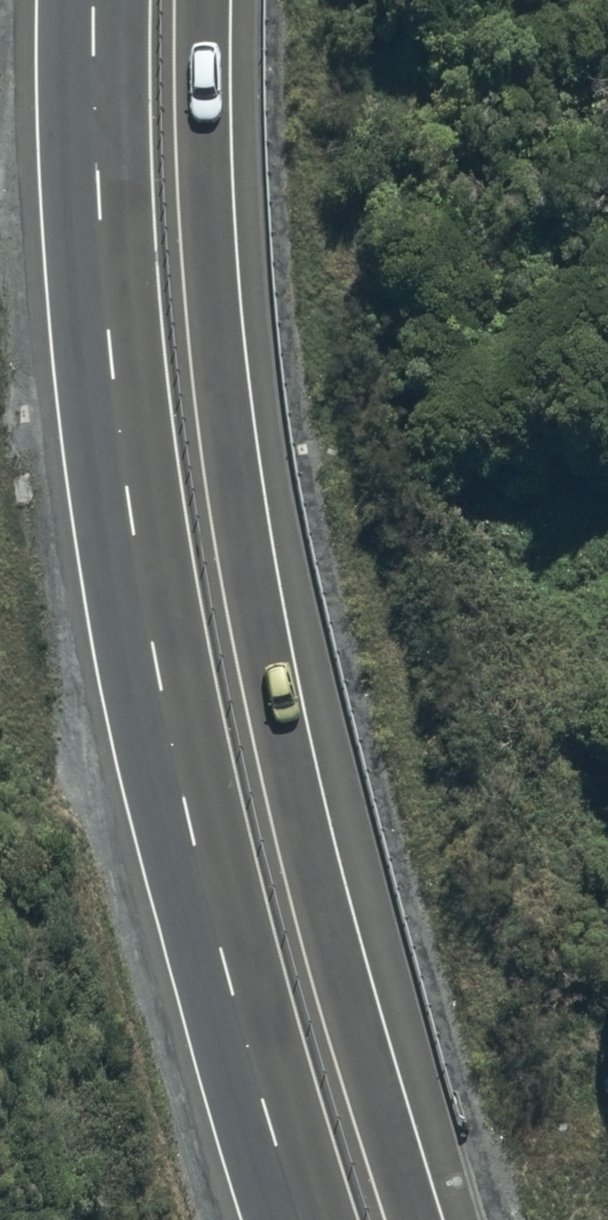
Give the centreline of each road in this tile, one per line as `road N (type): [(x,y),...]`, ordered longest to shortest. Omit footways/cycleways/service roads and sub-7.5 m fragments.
road 1 (trunk): [(198,0),(210,326),(238,535),(283,751),(421,1219)]
road 2 (trunk): [(306,1219),(192,848),(136,575),(86,145),(86,0)]

